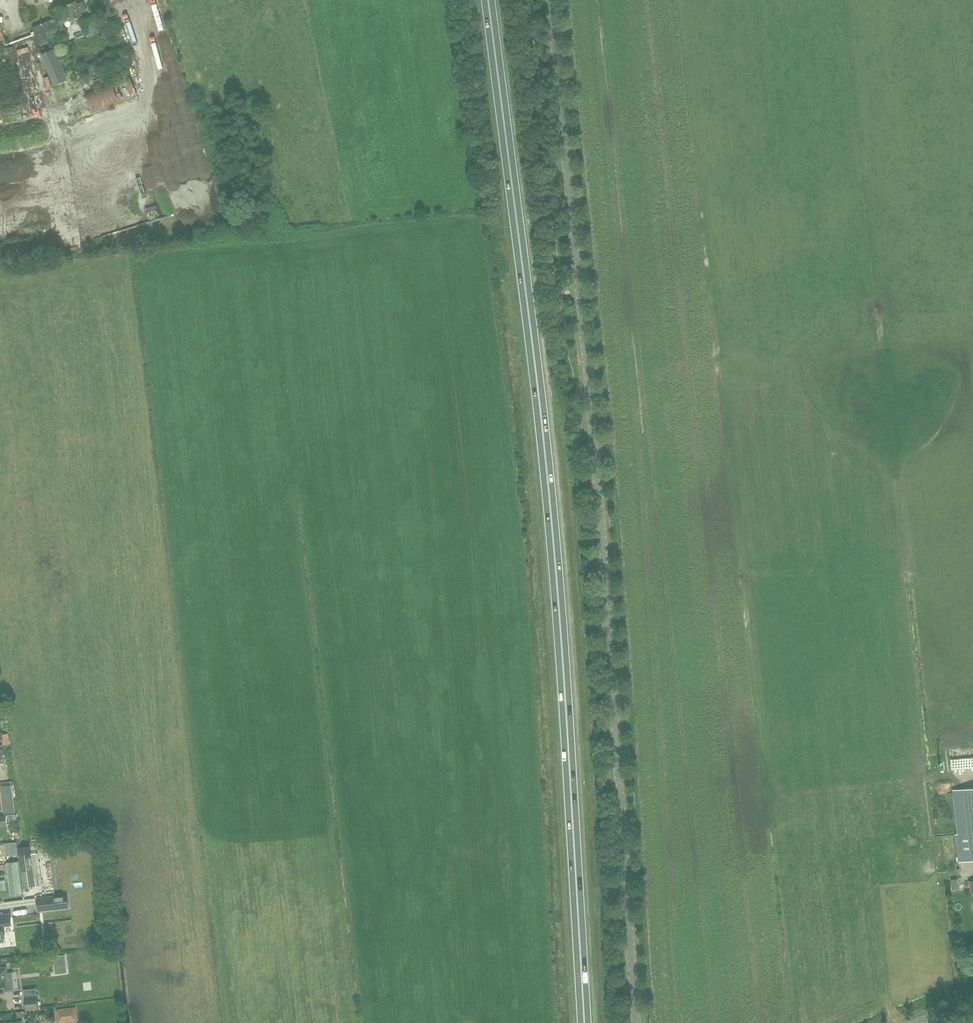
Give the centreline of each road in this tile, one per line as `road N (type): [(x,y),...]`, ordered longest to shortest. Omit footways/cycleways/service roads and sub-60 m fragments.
road 1 (trunk): [(584,1022),(550,495),(487,0)]
road 2 (unclassified): [(643,1022),(550,0)]

